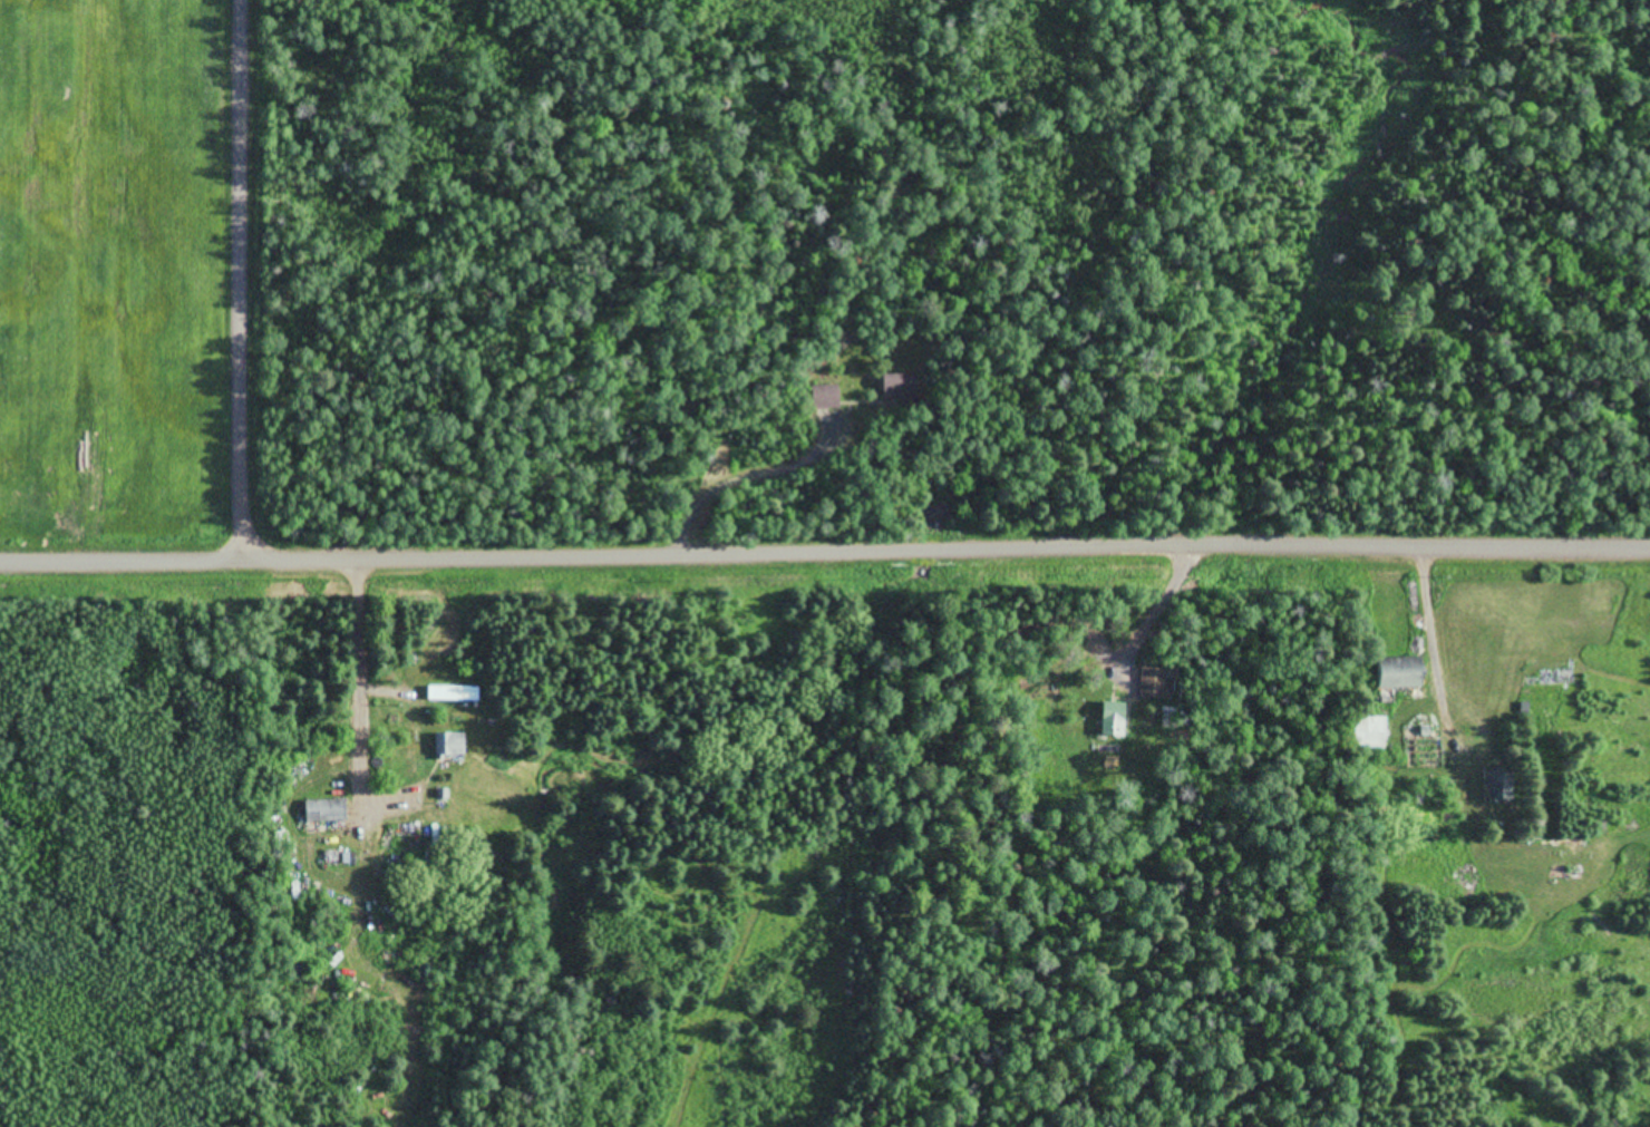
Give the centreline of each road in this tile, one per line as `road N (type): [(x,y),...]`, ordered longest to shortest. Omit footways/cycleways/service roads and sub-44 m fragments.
road 1 (residential): [(0,565),(1197,545),(1649,546)]
road 2 (residential): [(238,0),(239,565)]

